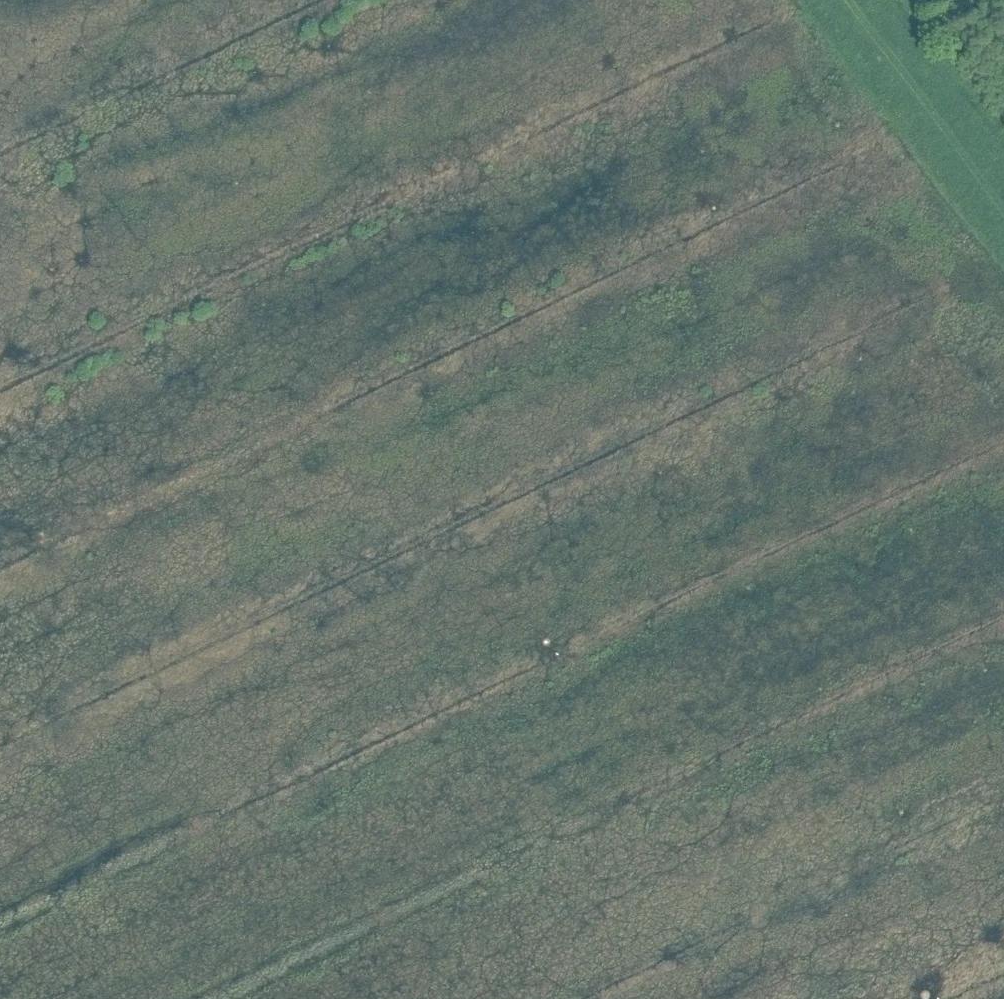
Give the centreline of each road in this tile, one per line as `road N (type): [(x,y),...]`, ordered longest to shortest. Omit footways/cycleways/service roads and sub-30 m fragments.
road 1 (track): [(1003,209),(847,0)]

